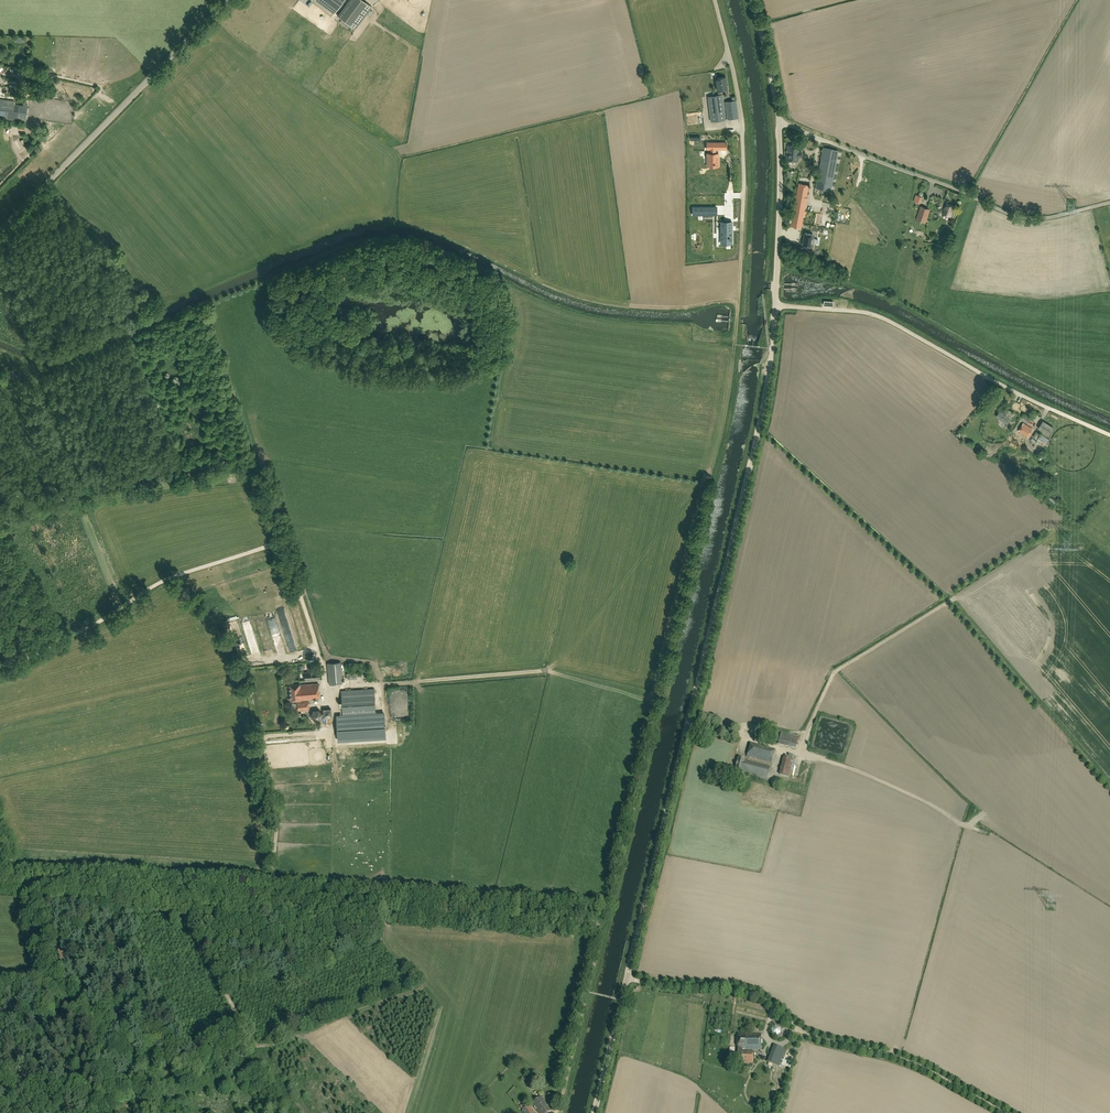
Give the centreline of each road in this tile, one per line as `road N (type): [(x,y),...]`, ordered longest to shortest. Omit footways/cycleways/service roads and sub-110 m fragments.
road 1 (unclassified): [(595,1112),(740,514),(775,306)]
road 2 (track): [(17,882),(585,919),(603,934),(588,993)]
road 3 (track): [(697,508),(653,692),(543,671),(329,689)]
road 4 (track): [(1005,1112),(917,1065),(807,1035),(748,994),(627,978)]
road 5 (unclassified): [(1109,202),(1049,218),(1014,215),(779,124)]
road 6 (unclassified): [(0,232),(227,0)]
road 7 (unclassified): [(1051,410),(877,316),(775,306)]
road 8 (track): [(271,898),(277,811),(265,738),(331,732),(330,696)]
road 9 (track): [(17,882),(98,1112)]
road 10 (track): [(316,1045),(305,1038),(257,1046),(178,892)]
road 11 (track): [(950,601),(834,672),(798,752)]
road 12 (track): [(974,821),(960,823),(887,783),(798,752)]
road 13 (unclassified): [(775,306),(779,124)]
road 14 (track): [(96,1108),(245,1051),(251,1038)]
road 15 (track): [(588,993),(561,1106),(552,1112)]
road 16 (unclassified): [(779,124),(753,0)]

